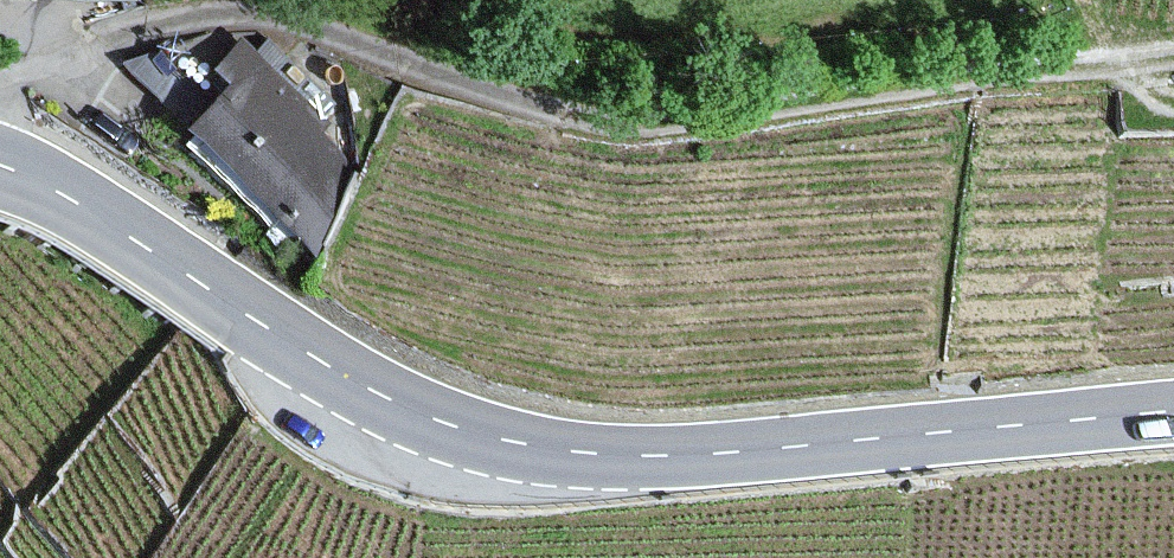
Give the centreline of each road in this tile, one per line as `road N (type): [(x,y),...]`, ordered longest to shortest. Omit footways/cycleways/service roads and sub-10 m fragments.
road 1 (primary): [(1173,420),(739,462),(595,462),(458,436),(332,375),(74,205),(0,174)]
road 2 (track): [(286,17),(482,91),(562,114),(644,124),(1123,69),(1173,57)]

